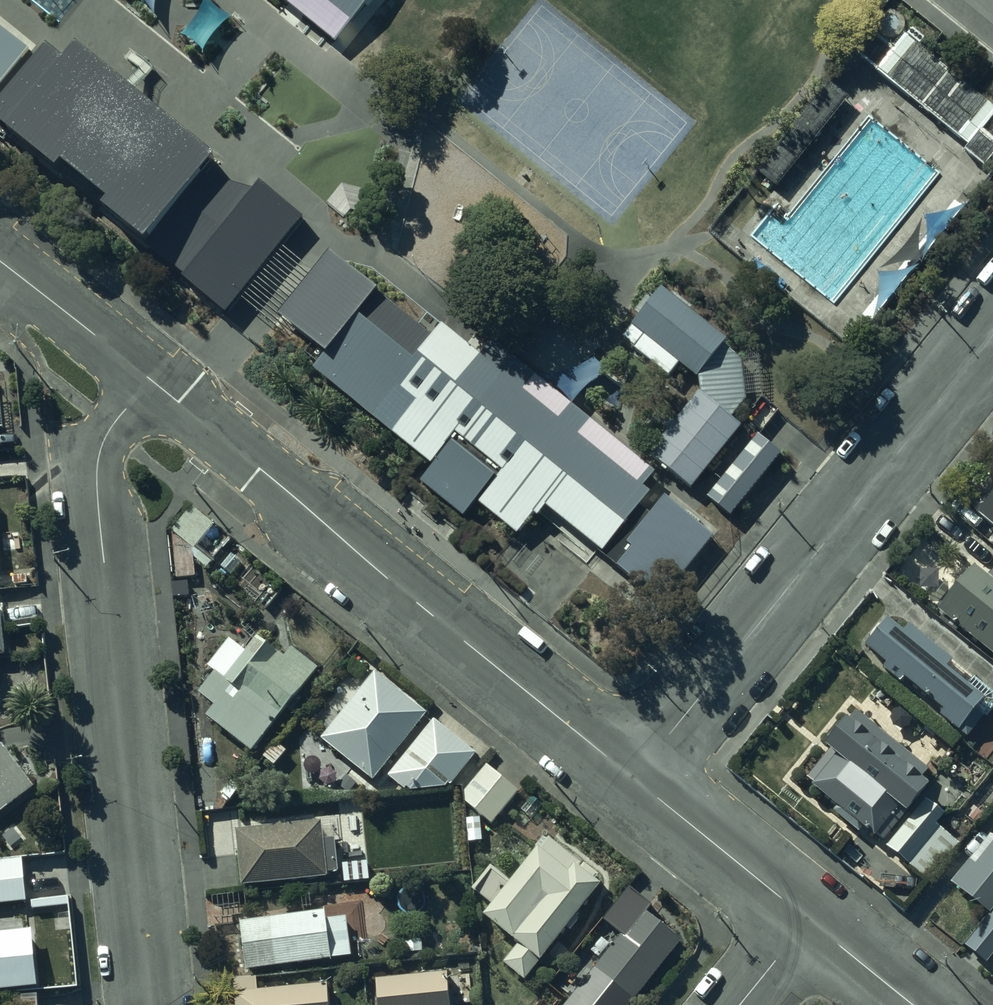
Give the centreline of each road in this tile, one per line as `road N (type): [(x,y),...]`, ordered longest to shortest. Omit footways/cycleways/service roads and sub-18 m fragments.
road 1 (residential): [(148,380),(113,424),(95,485),(155,1004)]
road 2 (residential): [(148,380),(631,777)]
road 3 (residential): [(631,777),(992,341)]
road 4 (residential): [(631,777),(808,921)]
road 5 (residential): [(0,261),(148,380)]
road 6 (residential): [(808,921),(912,1004)]

